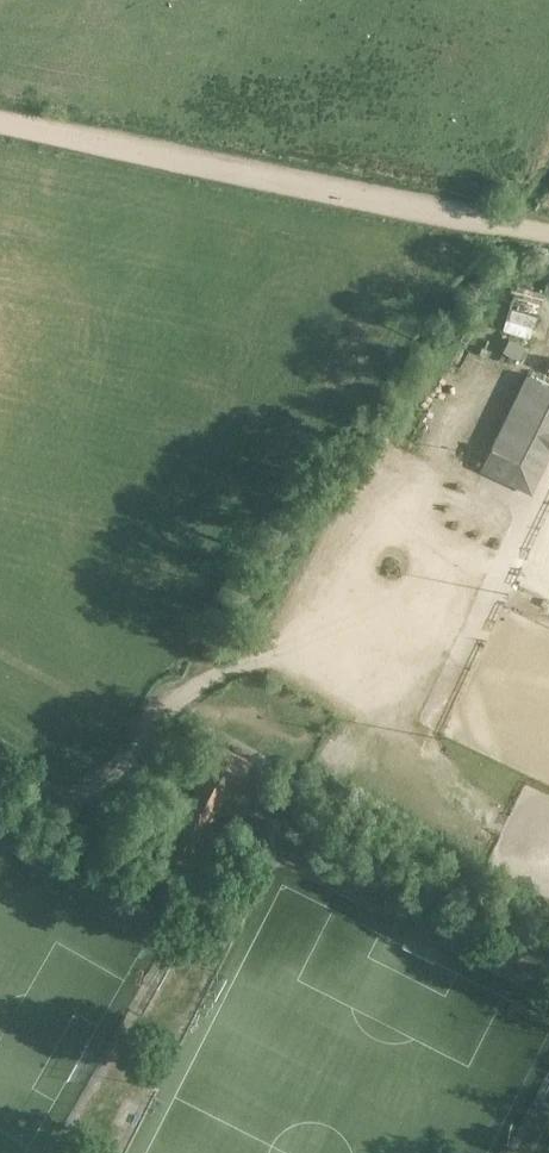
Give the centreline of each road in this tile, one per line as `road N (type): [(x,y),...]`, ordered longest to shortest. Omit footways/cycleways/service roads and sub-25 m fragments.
road 1 (track): [(0,121),(548,234)]
road 2 (track): [(466,320),(422,393),(353,452),(204,713)]

